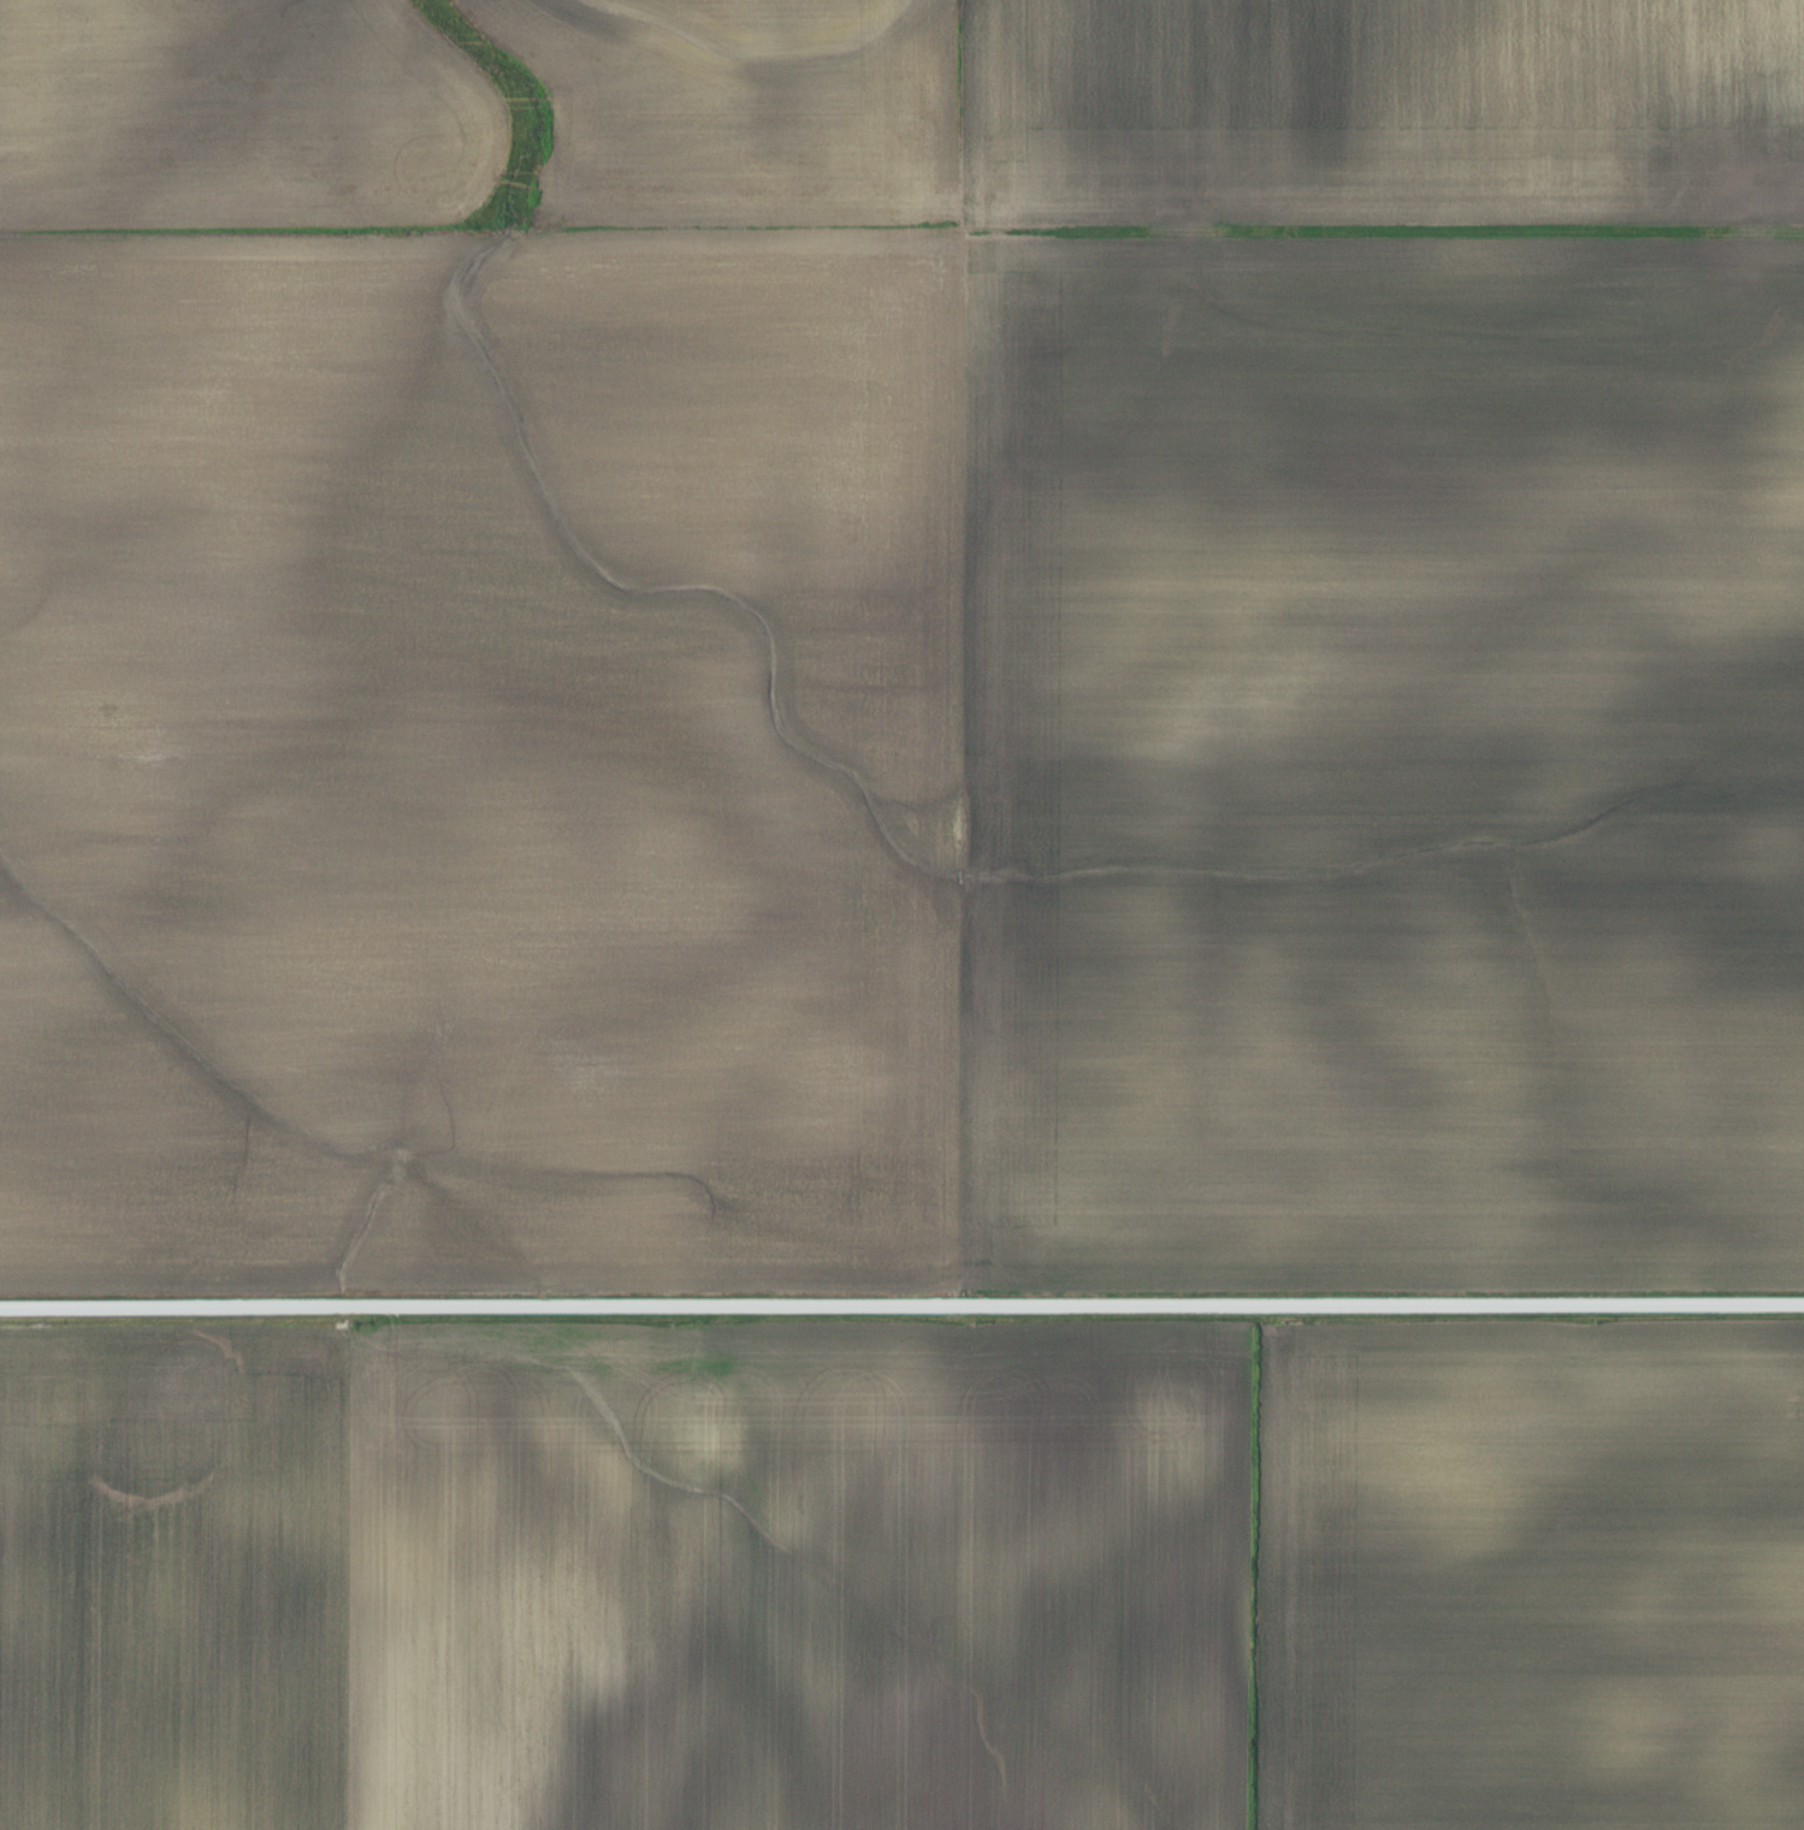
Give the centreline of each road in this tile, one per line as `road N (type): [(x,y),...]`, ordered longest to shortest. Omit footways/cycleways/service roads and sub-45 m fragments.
road 1 (residential): [(0,1307),(1803,1306)]

